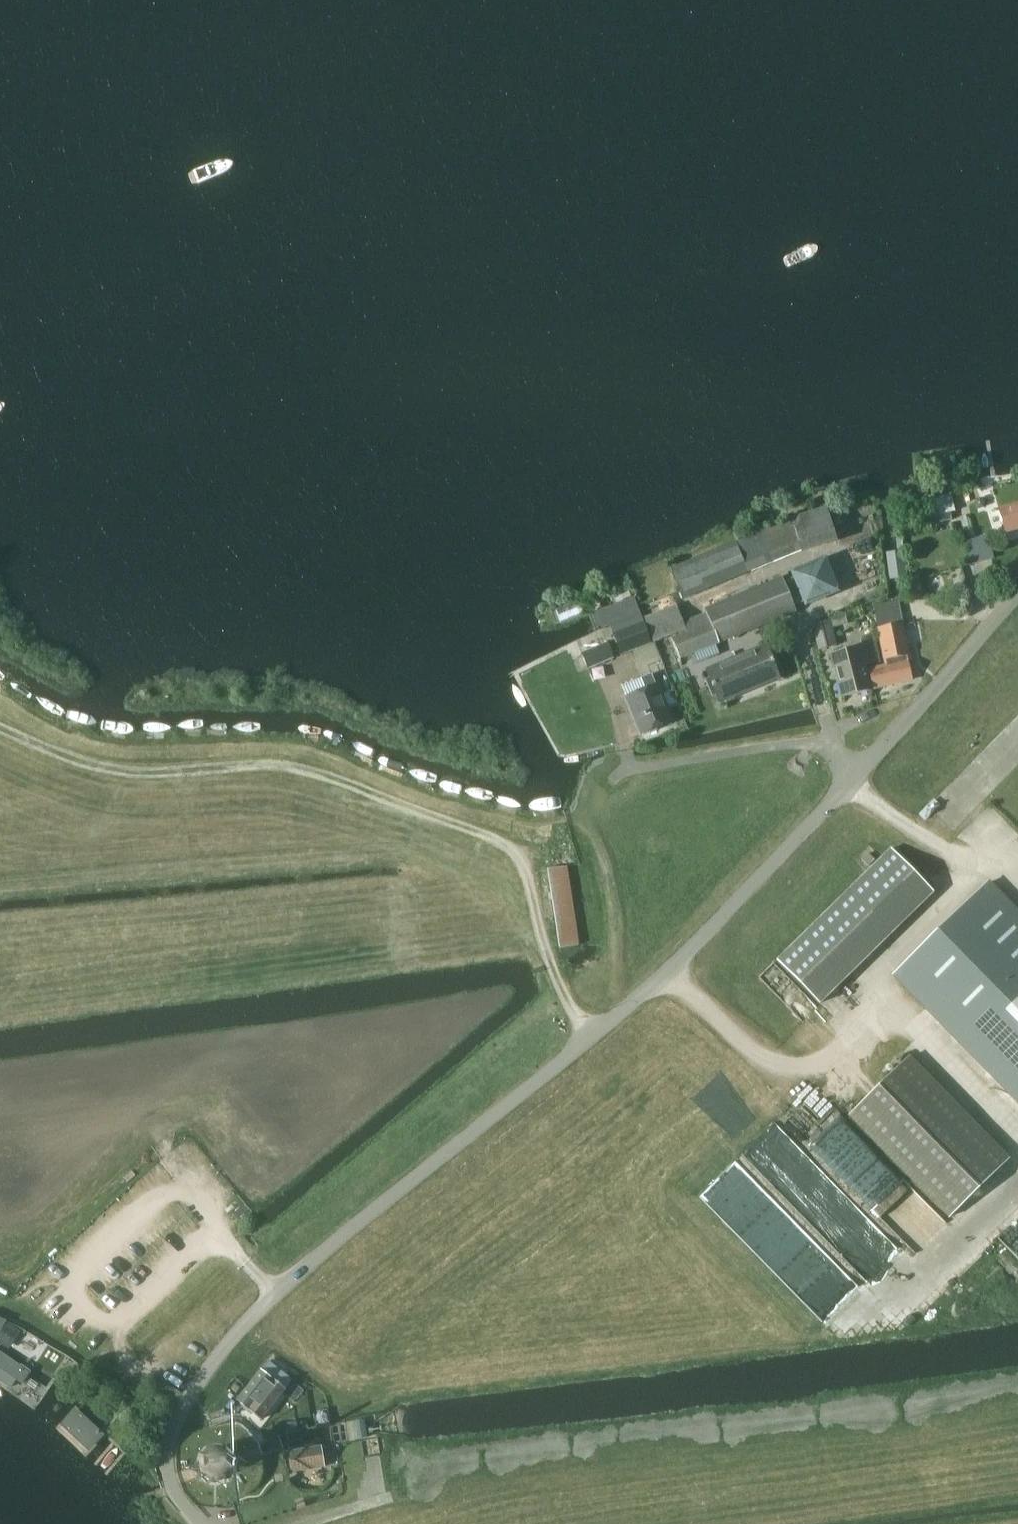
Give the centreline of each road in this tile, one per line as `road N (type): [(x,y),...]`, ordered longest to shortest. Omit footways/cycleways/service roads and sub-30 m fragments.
road 1 (unclassified): [(201,1523),(175,1495),(167,1447),(228,1341),(274,1290),(668,971),(1017,596)]
road 2 (track): [(0,725),(49,753),(131,773),(304,771),(525,855),(551,971),(589,1038)]

